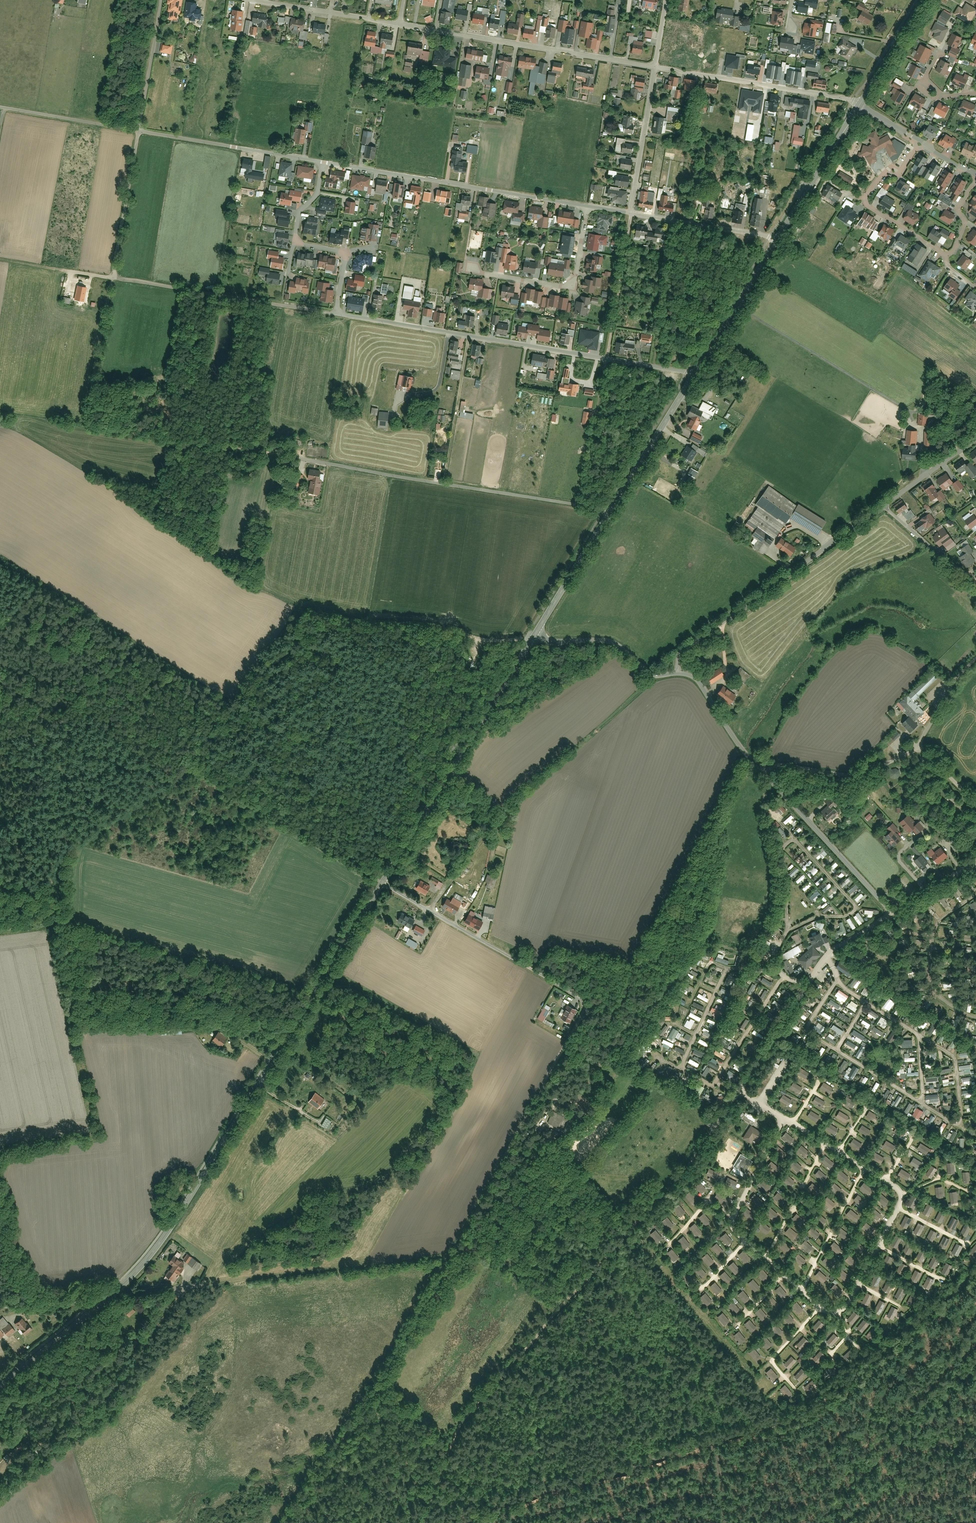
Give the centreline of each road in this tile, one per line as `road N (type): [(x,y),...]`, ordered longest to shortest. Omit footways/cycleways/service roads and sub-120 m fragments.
road 1 (track): [(975,1273),(787,1422),(433,1522)]
road 2 (track): [(282,456),(90,422),(112,278),(335,314)]
road 3 (track): [(424,1522),(466,1418),(682,1176),(724,1111)]
road 4 (tertiary): [(121,1285),(159,1245),(382,882)]
road 5 (residential): [(335,314),(696,373)]
road 6 (residential): [(610,510),(282,456)]
road 7 (tertiary): [(382,882),(534,635)]
road 8 (track): [(171,1286),(448,1257)]
road 9 (residential): [(886,506),(683,651),(676,674)]
road 10 (residential): [(588,207),(322,161)]
road 11 (residential): [(724,1111),(828,954),(893,913)]
road 12 (residential): [(656,67),(400,25)]
road 13 (residential): [(382,882),(578,995)]
road 14 (residential): [(860,105),(656,67)]
road 15 (residential): [(763,773),(893,913)]
road 16 (residential): [(322,161),(138,130)]
road 17 (residential): [(474,268),(573,284),(588,207)]
road 18 (residential): [(918,748),(851,776),(783,765),(763,773)]
road 19 (tertiary): [(610,510),(696,373)]
road 20 (tertiary): [(696,373),(779,239)]
road 21 (tertiary): [(779,239),(860,105)]
road 22 (residential): [(534,635),(611,643),(652,675),(676,674)]
road 23 (residential): [(138,130),(112,278)]
road 24 (residential): [(400,25),(252,0)]
road 25 (residential): [(779,239),(632,213)]
road 26 (residential): [(656,67),(632,213)]
road 27 (track): [(632,213),(607,358)]
road 28 (tertiary): [(534,635),(610,510)]
road 29 (residential): [(138,130),(0,108)]
road 30 (residential): [(676,674),(700,684),(763,773)]
road 31 (residential): [(160,0),(138,130)]
road 32 (tertiary): [(0,1386),(96,1307)]
road 33 (tertiary): [(860,105),(924,0)]

